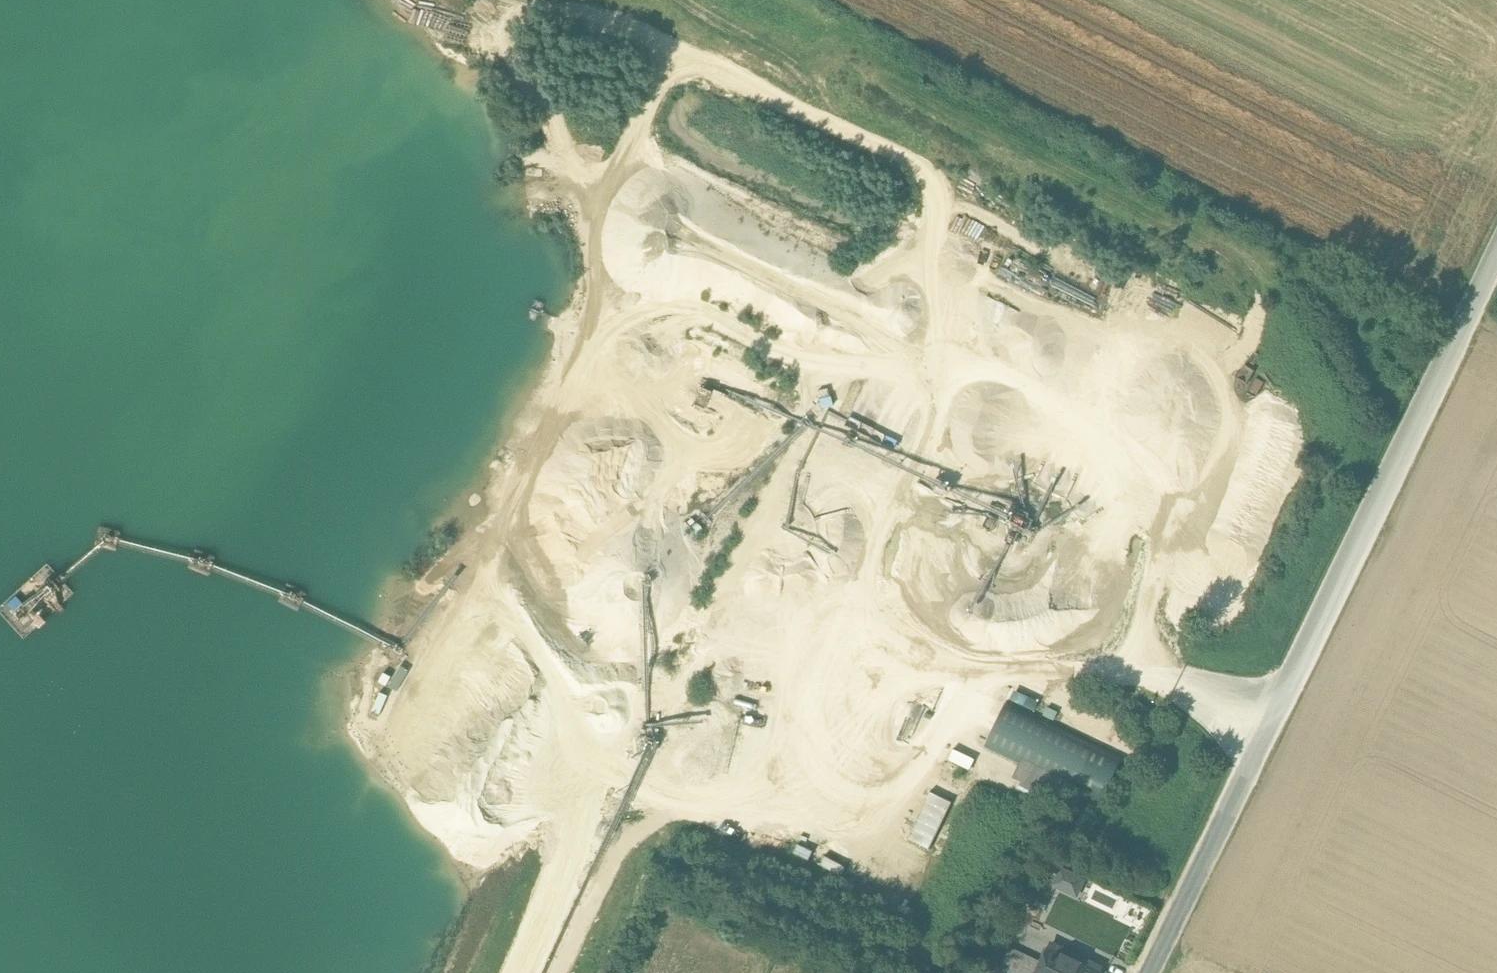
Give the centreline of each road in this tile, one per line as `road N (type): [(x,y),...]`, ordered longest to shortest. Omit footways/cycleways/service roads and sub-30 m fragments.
road 1 (unclassified): [(1496,265),(1153,972)]

